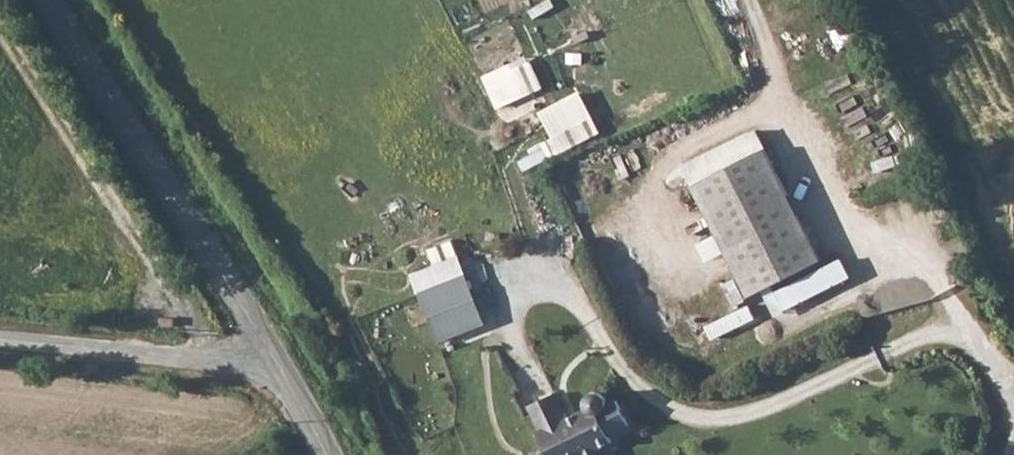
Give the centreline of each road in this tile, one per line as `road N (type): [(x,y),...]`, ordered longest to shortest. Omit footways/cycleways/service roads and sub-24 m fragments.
road 1 (tertiary): [(276,358),(51,0)]
road 2 (unclassified): [(0,341),(254,364),(276,358)]

